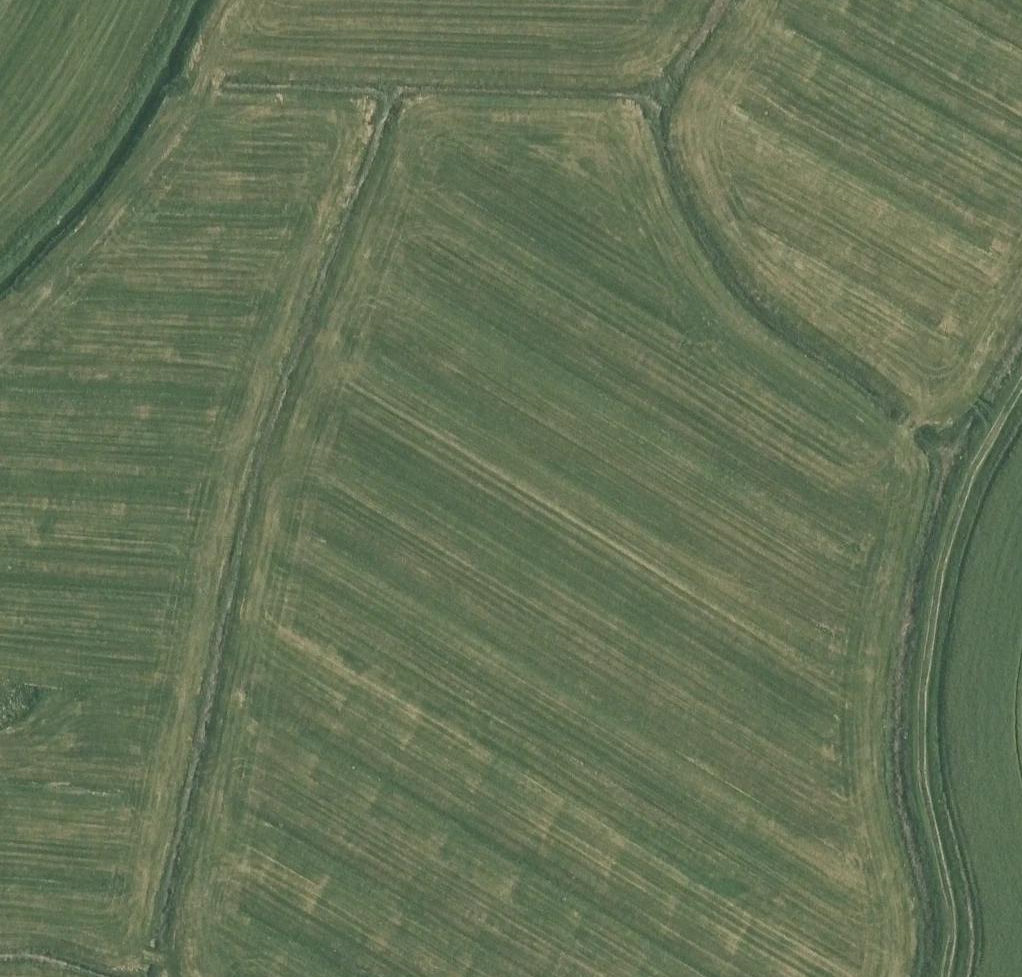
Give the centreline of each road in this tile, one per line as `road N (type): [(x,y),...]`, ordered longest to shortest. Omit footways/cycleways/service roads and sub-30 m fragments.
road 1 (track): [(1021,390),(935,564),(921,782),(953,882),(950,976)]

